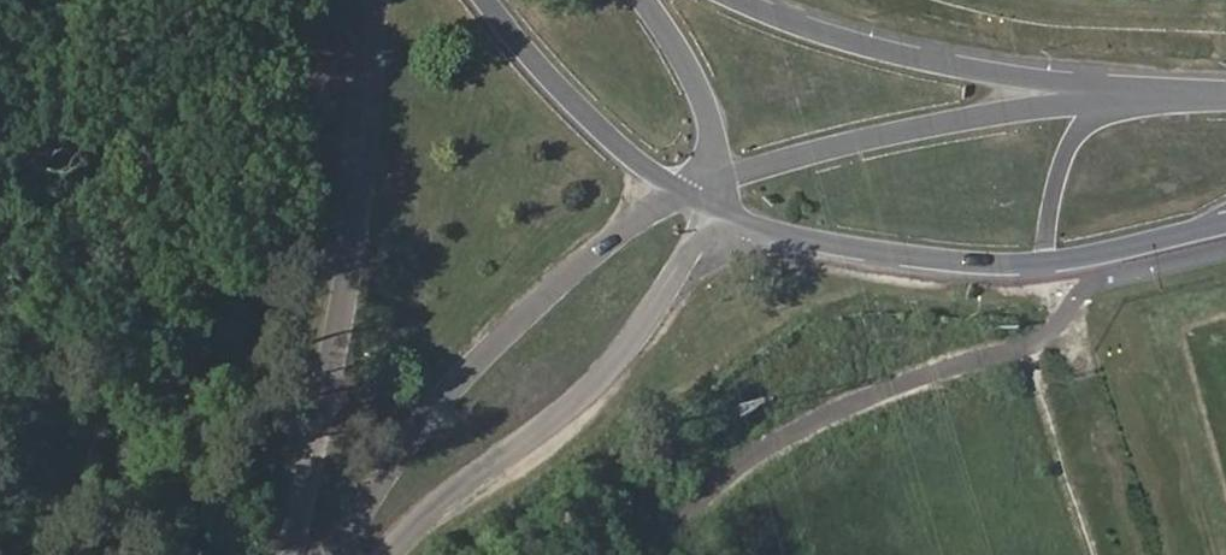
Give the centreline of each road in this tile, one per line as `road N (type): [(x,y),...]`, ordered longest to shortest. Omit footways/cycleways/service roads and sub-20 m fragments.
road 1 (tertiary): [(378,0),(371,154),(299,554)]
road 2 (tertiary): [(697,199),(652,213),(540,303),(403,462),(347,554)]
road 3 (tertiary): [(1115,92),(820,150),(697,199)]
road 4 (tertiary): [(400,554),(591,399),(625,362),(697,254)]
road 5 (tertiary): [(1115,92),(868,47),(736,0)]
road 6 (tertiary): [(750,223),(849,250),(1049,264)]
road 7 (tertiary): [(487,0),(560,91),(640,166),(697,199)]
road 8 (tertiary): [(697,199),(708,115),(645,0)]
road 9 (unclassified): [(1115,92),(1070,140),(1050,209),(1049,264)]
road 10 (tertiary): [(1049,264),(1218,227)]

